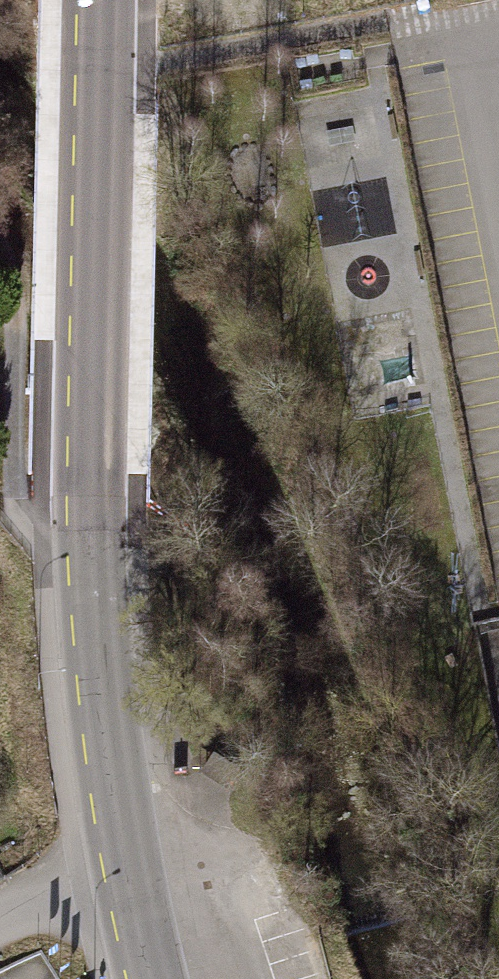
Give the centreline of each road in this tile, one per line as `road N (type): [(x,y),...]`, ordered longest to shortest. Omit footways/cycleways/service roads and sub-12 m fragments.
road 1 (tertiary): [(131,870),(100,684),(94,553),(105,0)]
road 2 (track): [(0,259),(12,283),(15,486),(32,531),(94,553)]
road 3 (residential): [(0,920),(79,881),(131,870)]
road 4 (residential): [(498,146),(475,21)]

